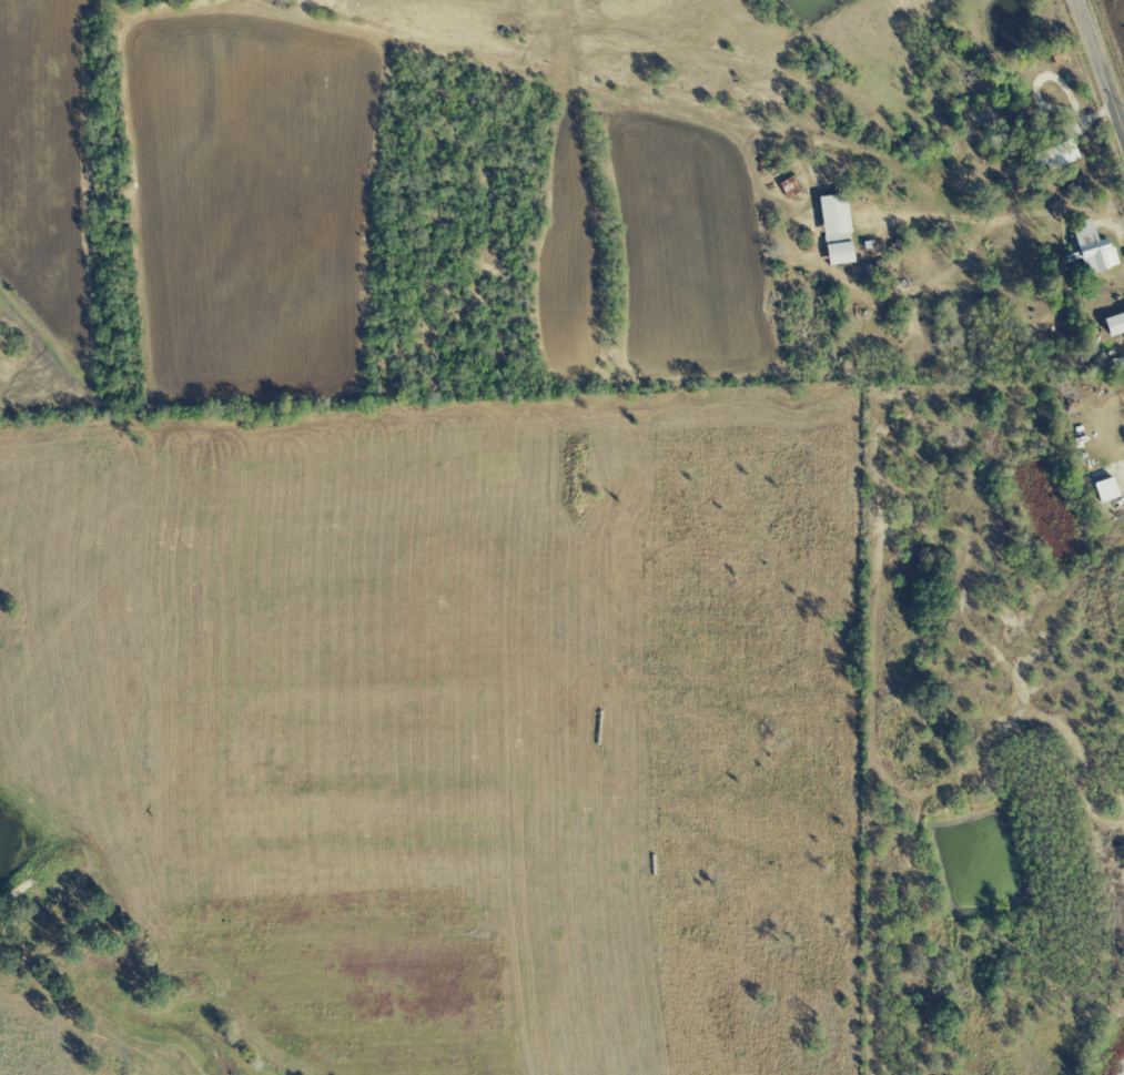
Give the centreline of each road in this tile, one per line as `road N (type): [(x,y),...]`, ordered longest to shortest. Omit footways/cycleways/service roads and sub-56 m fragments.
road 1 (residential): [(1074,0),(1123,135)]

